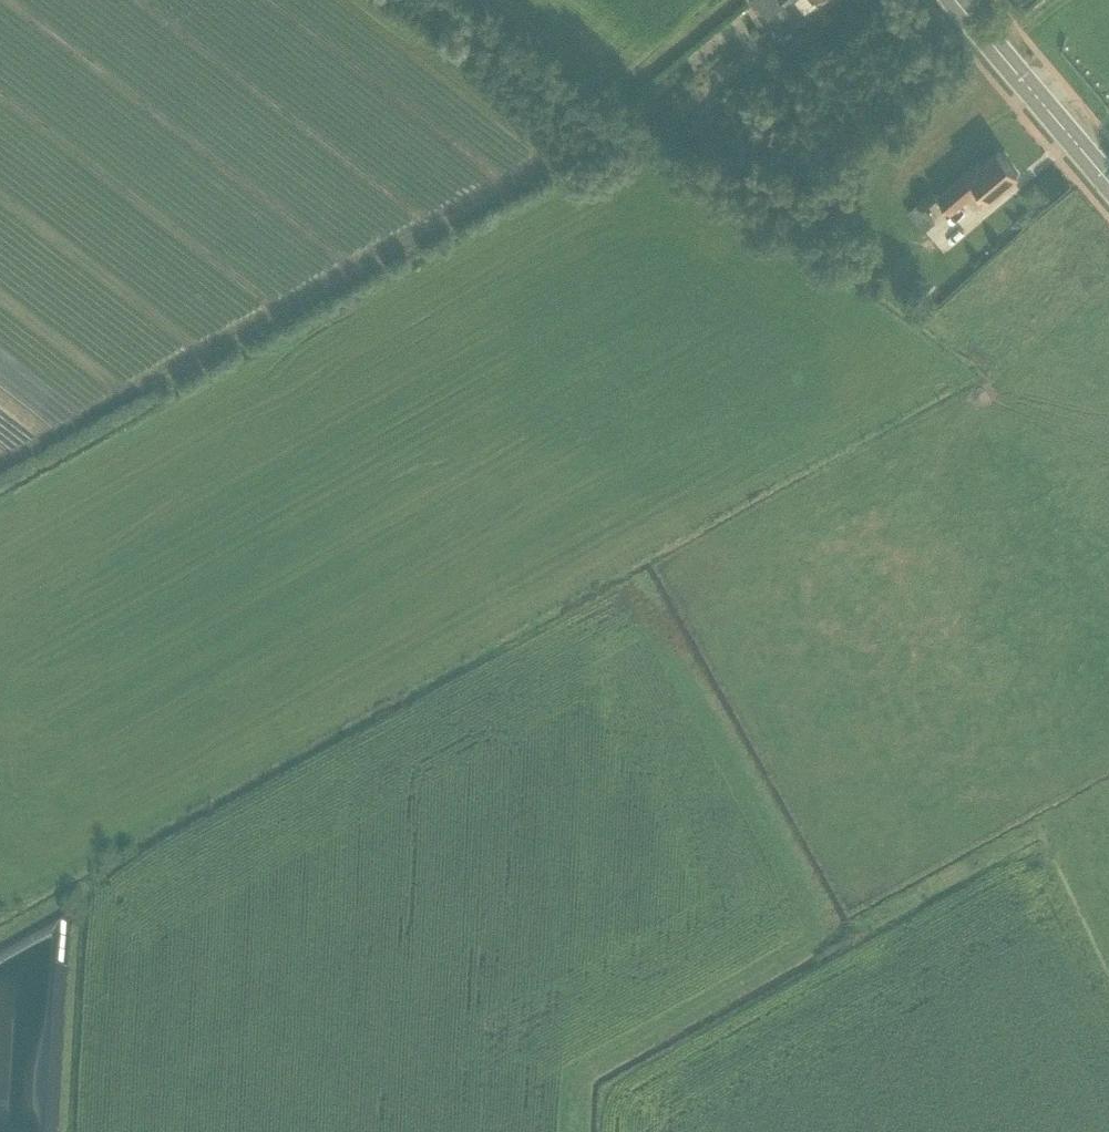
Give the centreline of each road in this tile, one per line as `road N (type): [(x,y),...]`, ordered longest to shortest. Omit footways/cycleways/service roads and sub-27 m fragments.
road 1 (secondary): [(1108,184),(953,0)]

